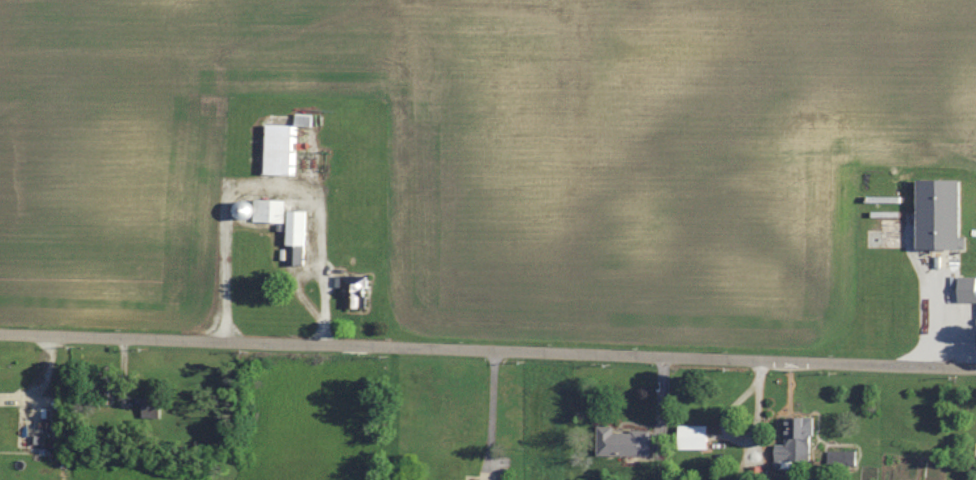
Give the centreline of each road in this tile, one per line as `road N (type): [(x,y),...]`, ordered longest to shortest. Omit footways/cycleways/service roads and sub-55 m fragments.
road 1 (residential): [(0,334),(975,367)]

